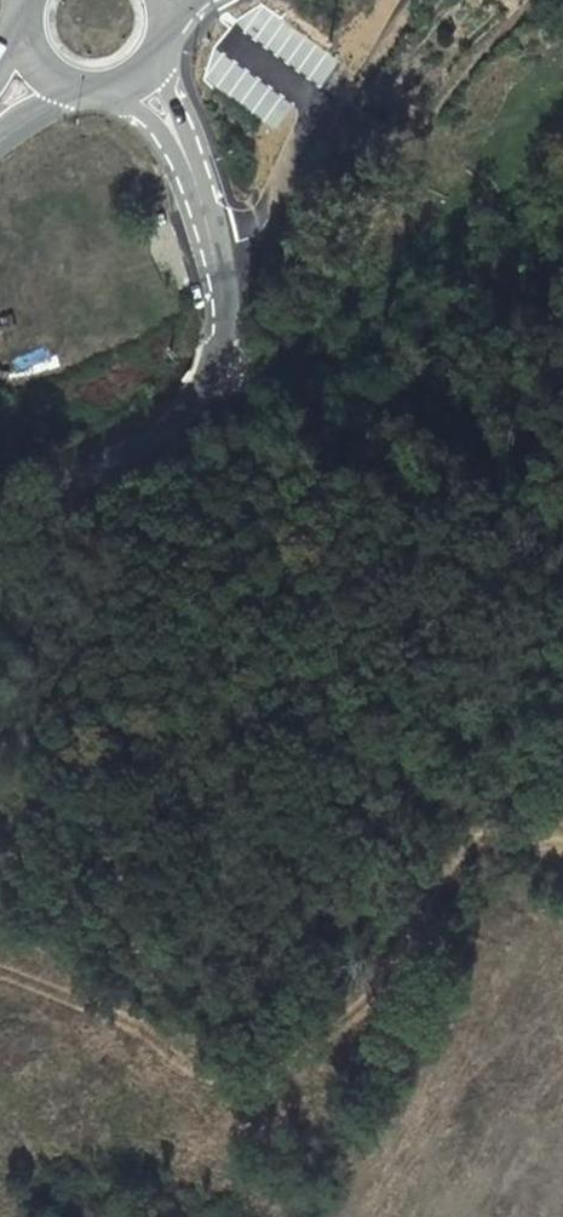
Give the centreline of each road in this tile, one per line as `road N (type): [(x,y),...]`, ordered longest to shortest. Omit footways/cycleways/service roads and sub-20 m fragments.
road 1 (unclassified): [(0,529),(154,446),(195,410),(223,334),(226,284),(199,185)]
road 2 (unclassified): [(199,185),(171,48)]
road 3 (unclassified): [(109,98),(155,130),(199,185)]

